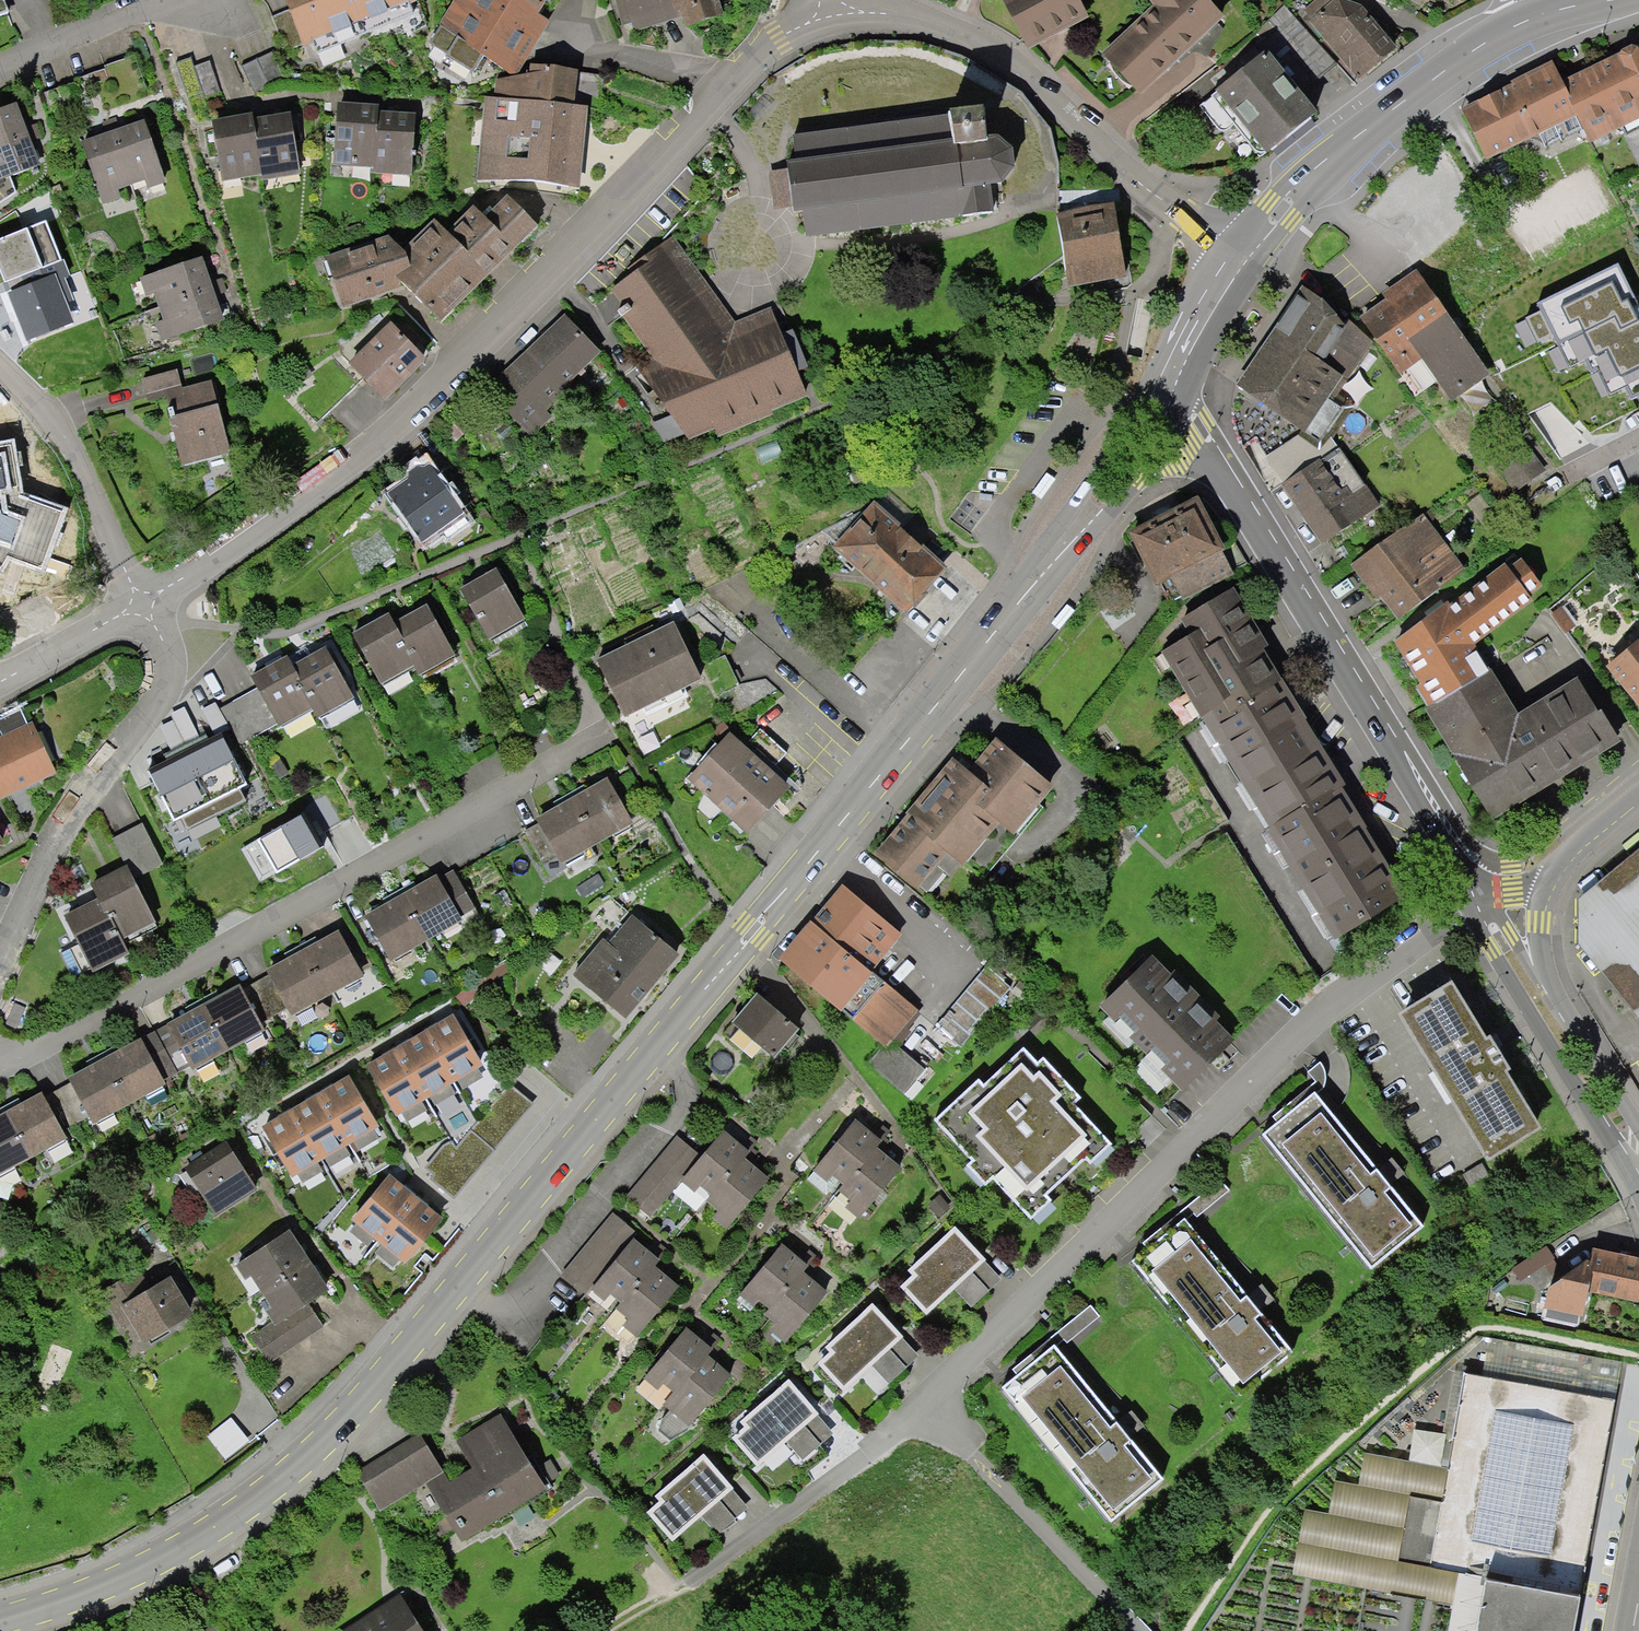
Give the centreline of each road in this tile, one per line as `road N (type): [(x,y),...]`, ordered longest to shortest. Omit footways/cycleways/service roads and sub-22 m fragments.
road 1 (secondary): [(1166,401),(1045,572),(887,767),(300,1463),(213,1529),(115,1582),(0,1620)]
road 2 (residential): [(679,1589),(926,1406),(1083,1238),(1334,1002),(1472,908)]
road 3 (residential): [(838,10),(772,46),(601,240),(462,378),(233,549),(141,604)]
road 4 (residential): [(572,751),(0,1067)]
road 5 (secondary): [(1166,401),(1458,860)]
road 6 (residential): [(1239,254),(1093,125),(982,46),(906,14),(838,10)]
road 7 (residential): [(141,604),(165,668),(153,706),(90,785),(0,948)]
road 8 (secondary): [(1518,24),(1353,139),(1239,254)]
road 9 (secondary): [(1472,908),(1489,950),(1600,1130),(1628,1138)]
road 10 (residential): [(141,604),(61,422),(0,360)]
road 11 (secondary): [(1628,1138),(1630,1112),(1550,990),(1540,959),(1544,880)]
road 12 (secondary): [(1239,254),(1166,401)]
road 13 (residential): [(141,604),(0,684)]
road 14 (residential): [(0,54),(138,0)]
road 15 (residential): [(572,751),(593,715),(550,622)]
road 16 (secondary): [(1544,880),(1638,800)]

